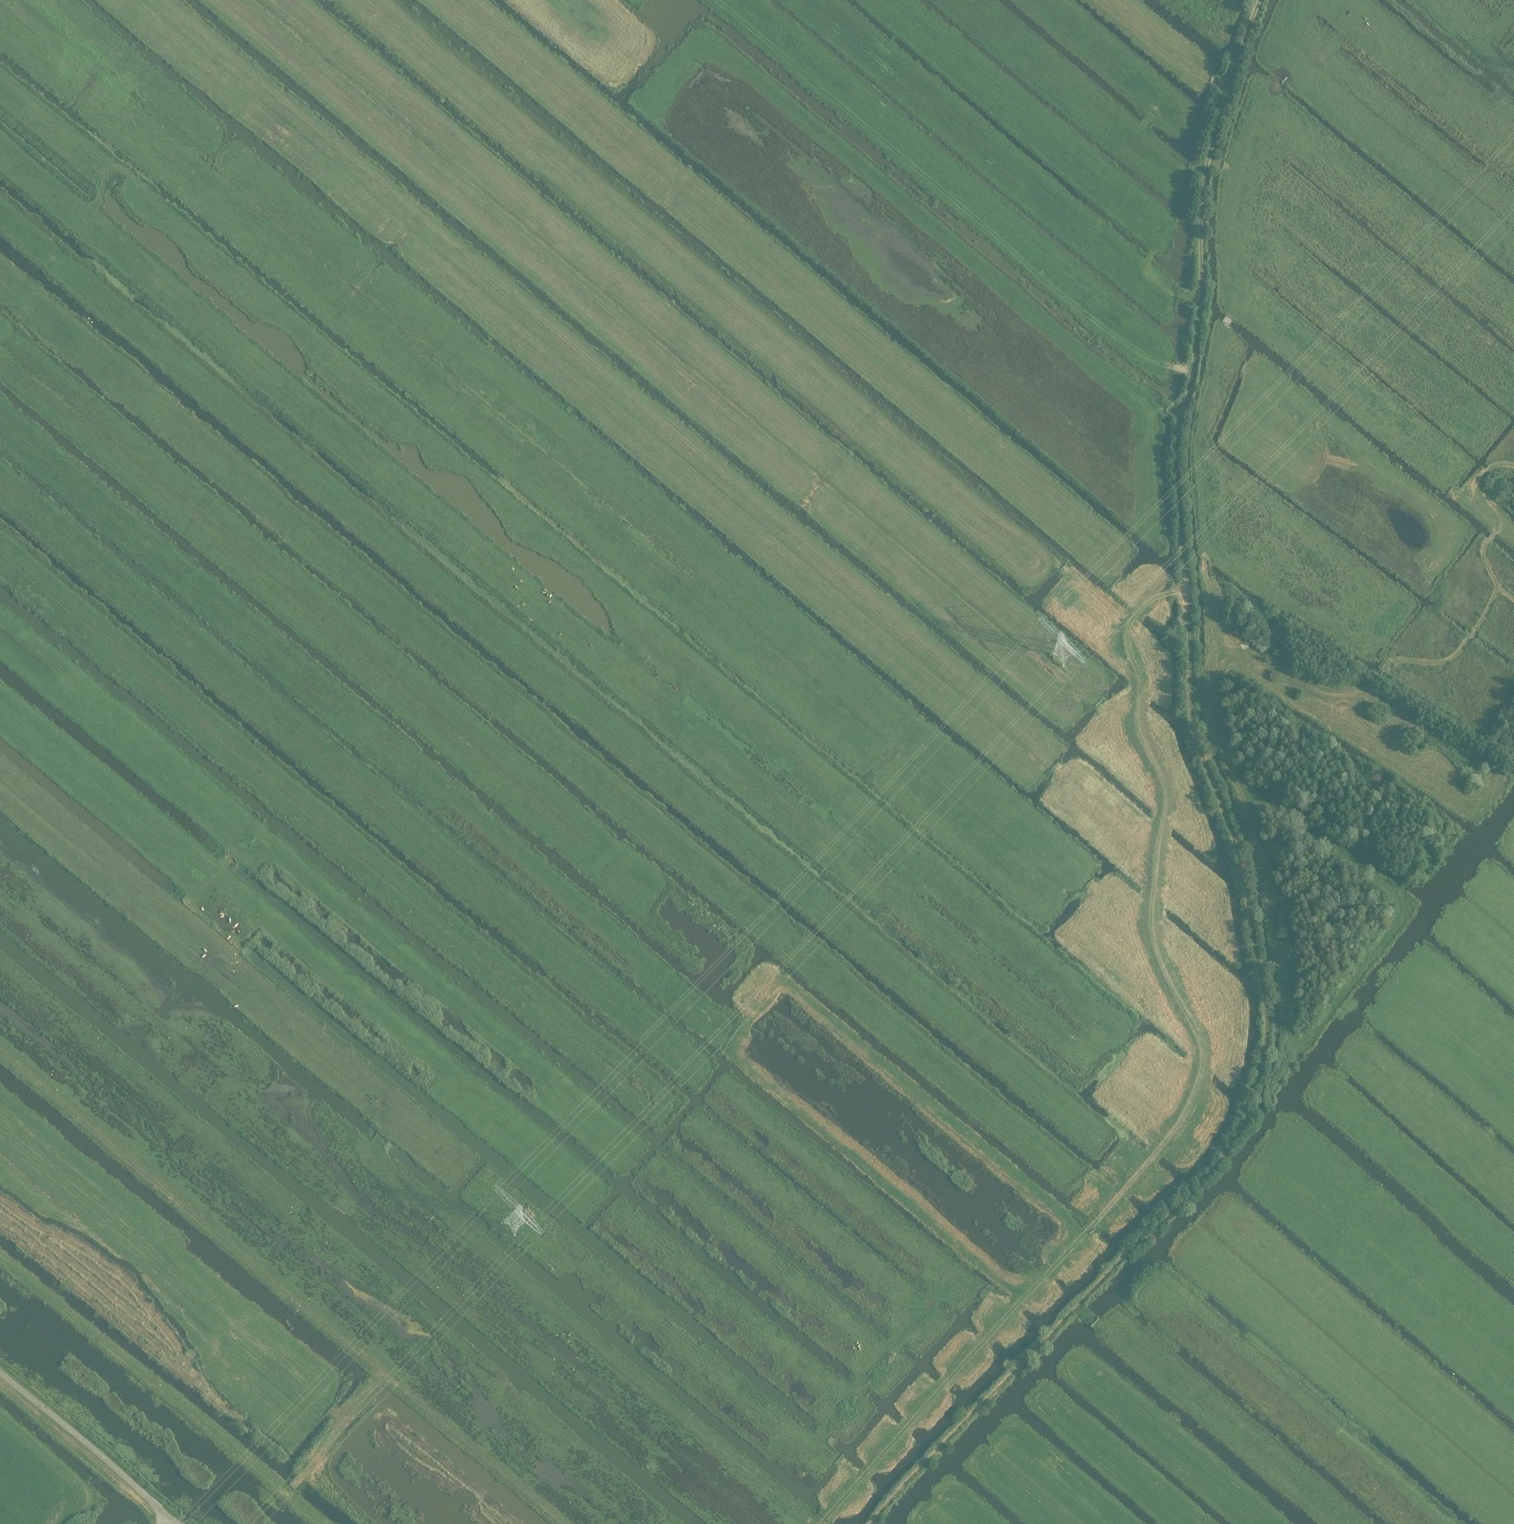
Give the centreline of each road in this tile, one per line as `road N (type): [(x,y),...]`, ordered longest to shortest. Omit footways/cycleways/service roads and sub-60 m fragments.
road 1 (track): [(823,1523),(1185,1118),(1206,1060),(1153,942),(1167,808),(1140,733),(1131,623),(1144,605),(1187,592)]
road 2 (track): [(1259,962),(1234,836),(1192,720),(1187,656),(1175,451),(1202,303),(1206,171)]
road 3 (track): [(618,87),(642,105),(686,53),(729,54),(855,152),(1130,393),(1150,408),(1183,415)]
road 4 (track): [(3,343),(87,233),(109,168),(0,75)]
road 5 (track): [(1206,171),(1258,0)]
road 6 (track): [(1103,231),(1177,299),(1202,299)]

